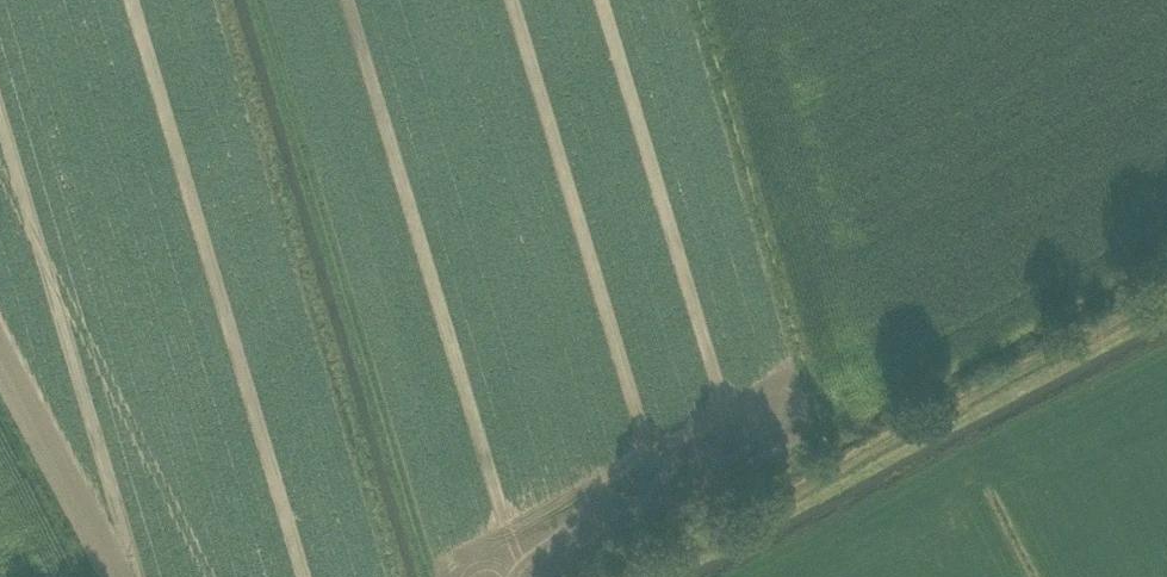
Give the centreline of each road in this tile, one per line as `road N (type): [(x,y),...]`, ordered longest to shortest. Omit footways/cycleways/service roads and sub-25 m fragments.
road 1 (track): [(1166,296),(640,576)]

